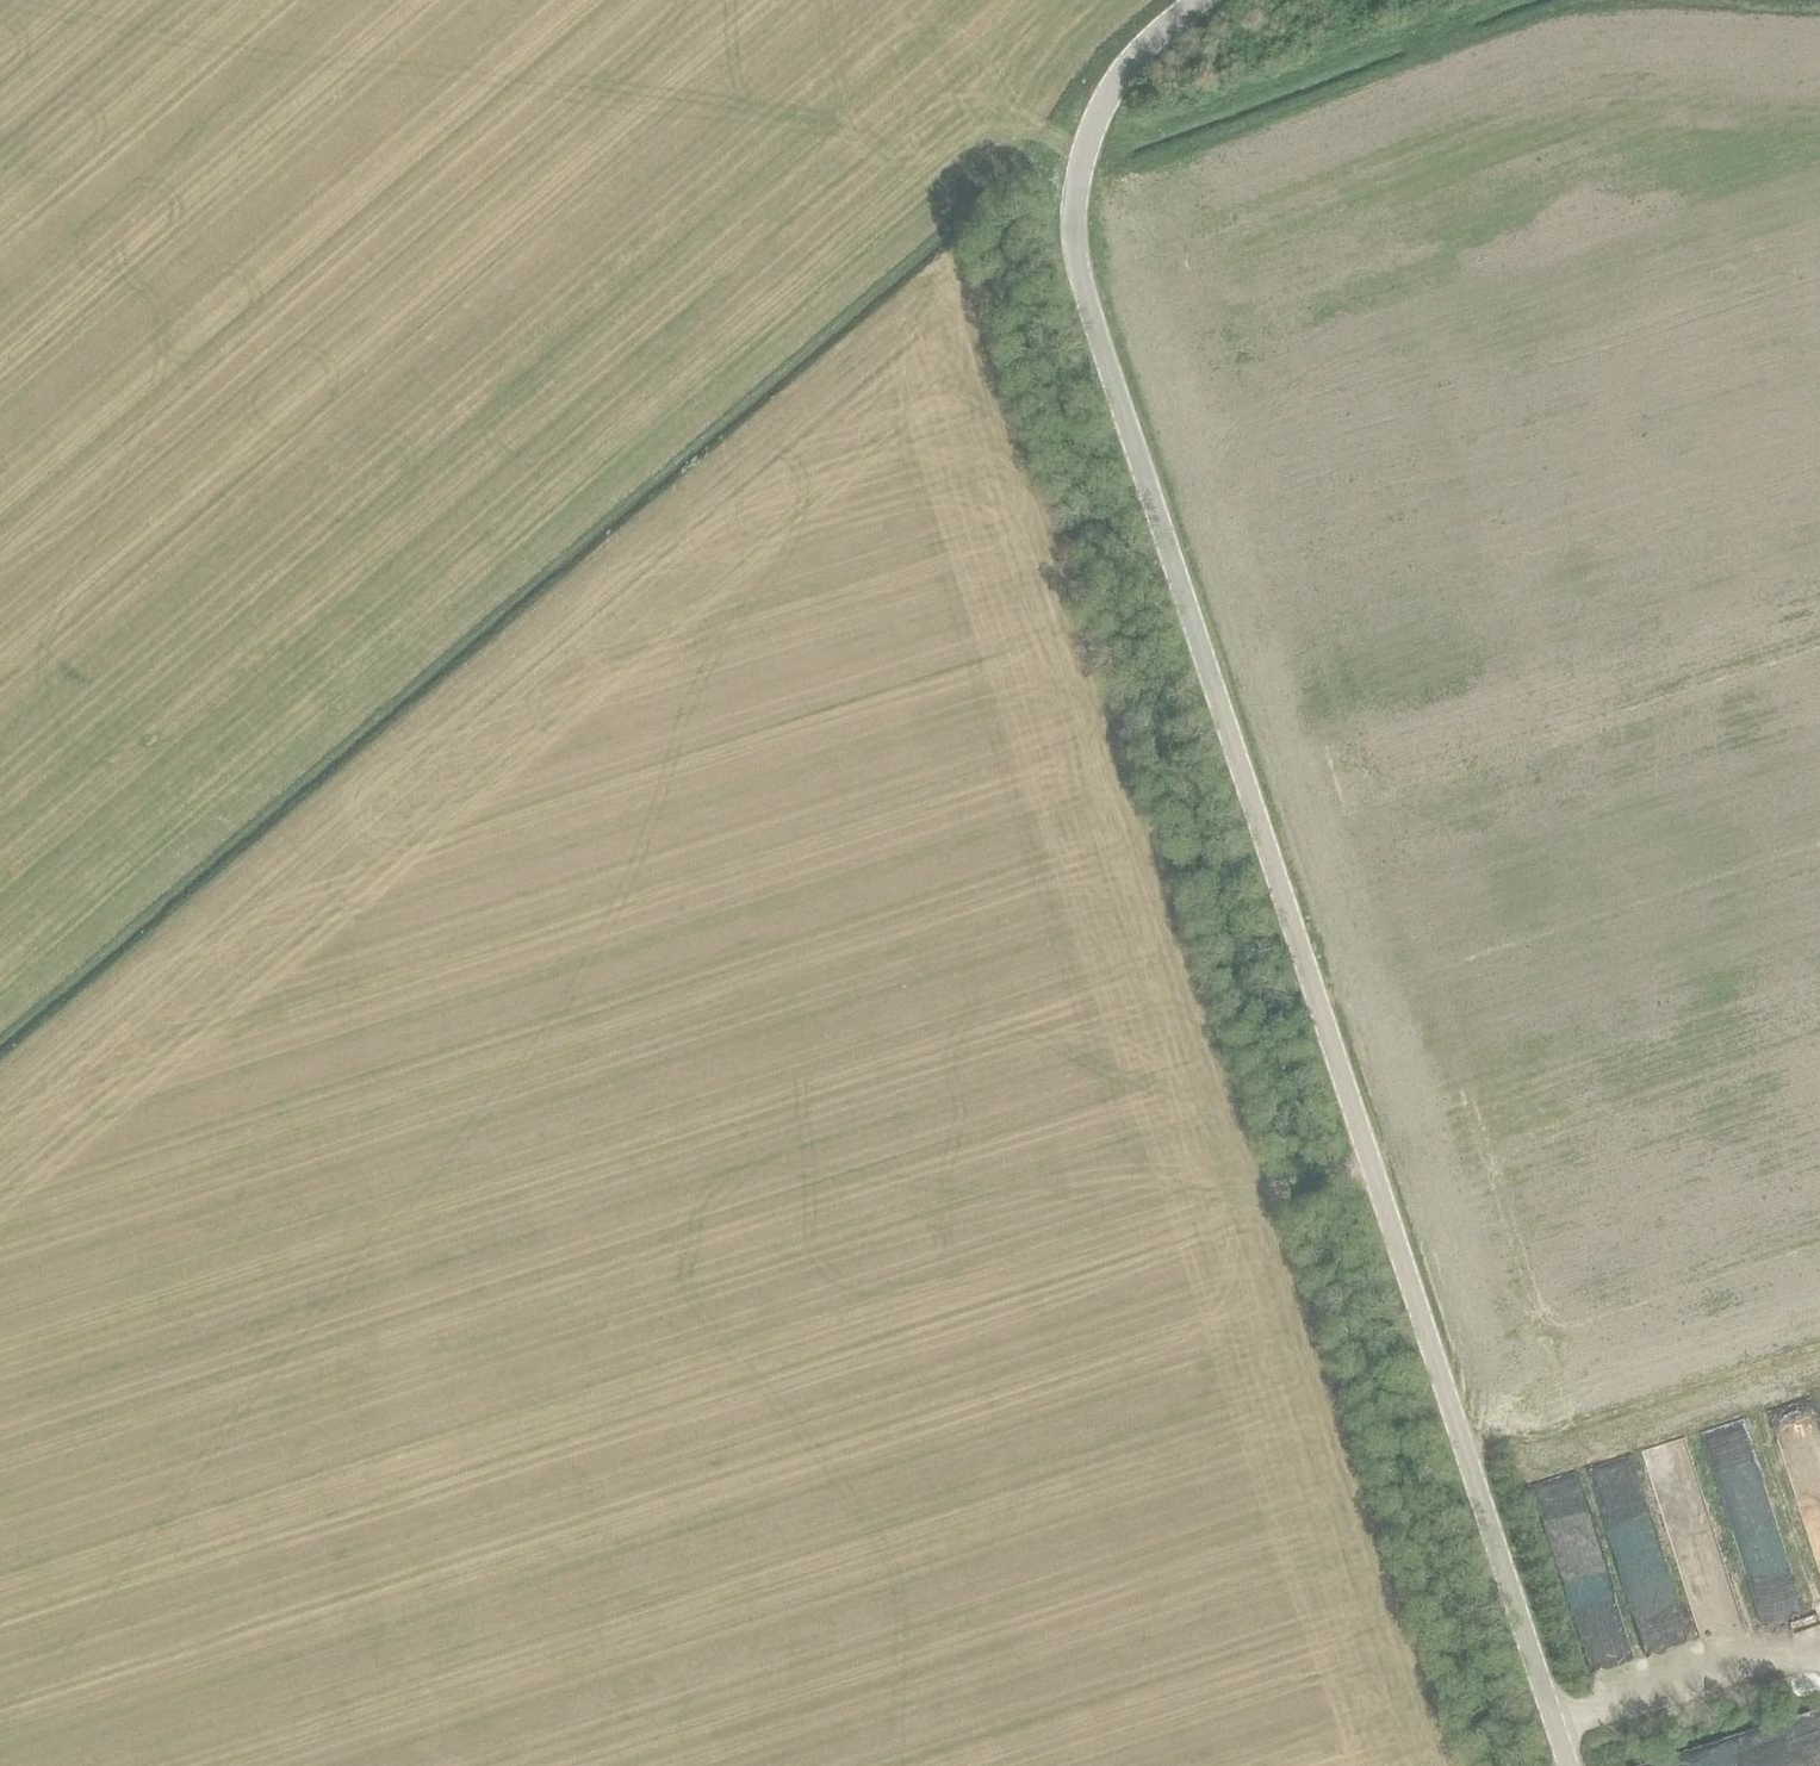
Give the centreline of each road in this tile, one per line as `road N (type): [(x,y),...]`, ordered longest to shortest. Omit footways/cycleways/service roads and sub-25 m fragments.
road 1 (unclassified): [(1568,1765),(1080,278),(1073,219),(1103,107),(1142,55),(1205,0)]

